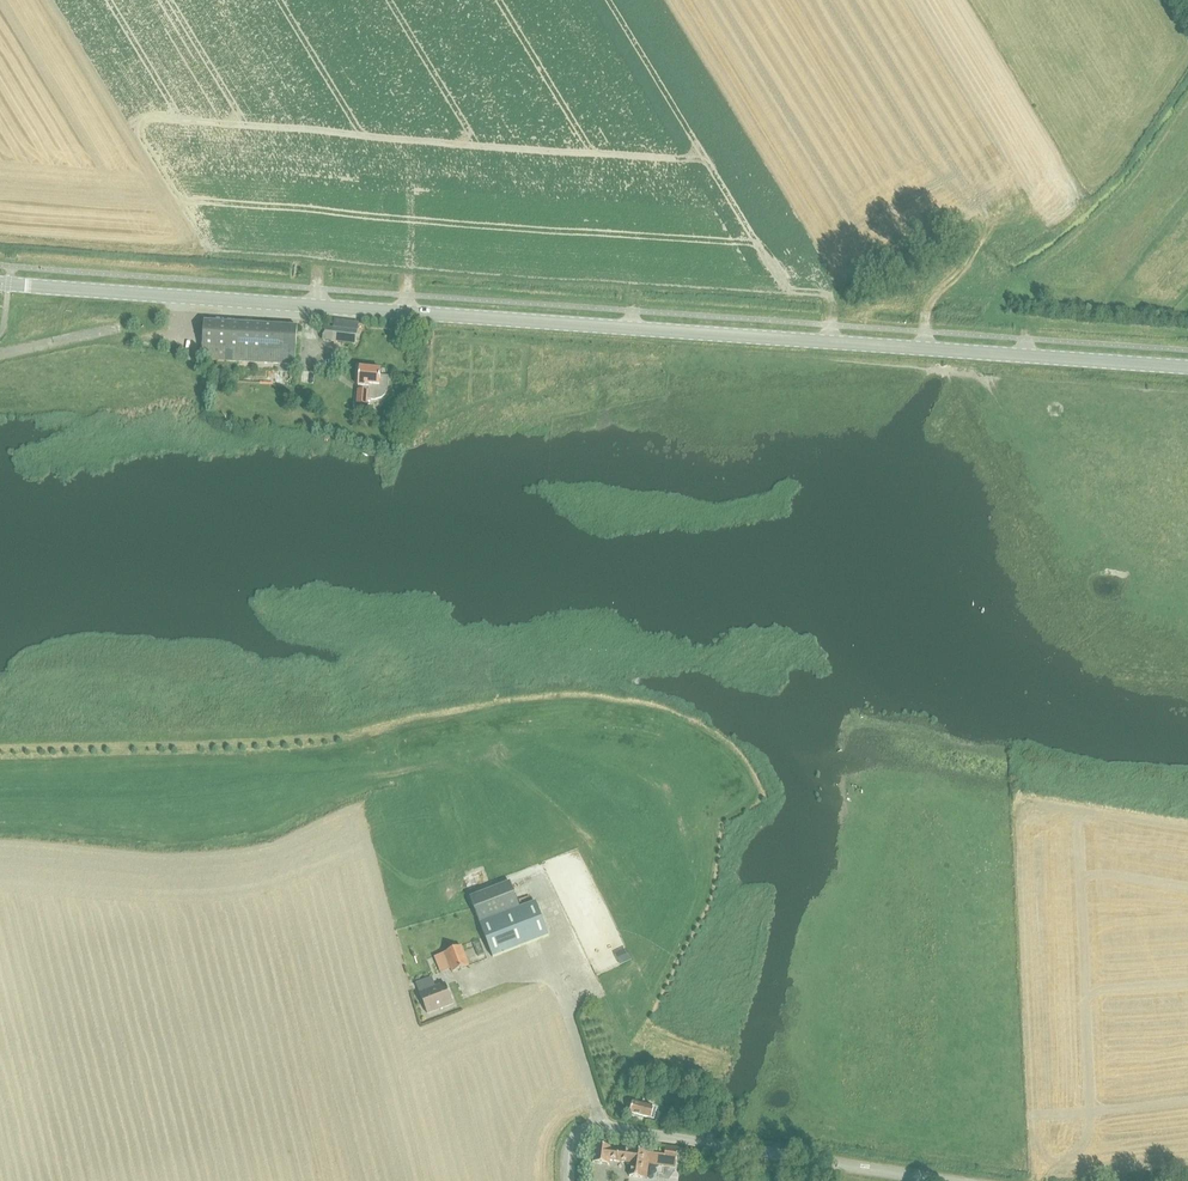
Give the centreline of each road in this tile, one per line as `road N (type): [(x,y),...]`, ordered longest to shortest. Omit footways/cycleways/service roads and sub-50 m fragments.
road 1 (secondary): [(1187,368),(0,283)]
road 2 (unclassified): [(568,1180),(570,1147),(594,1127),(940,1180)]
road 3 (residential): [(0,353),(126,326)]

